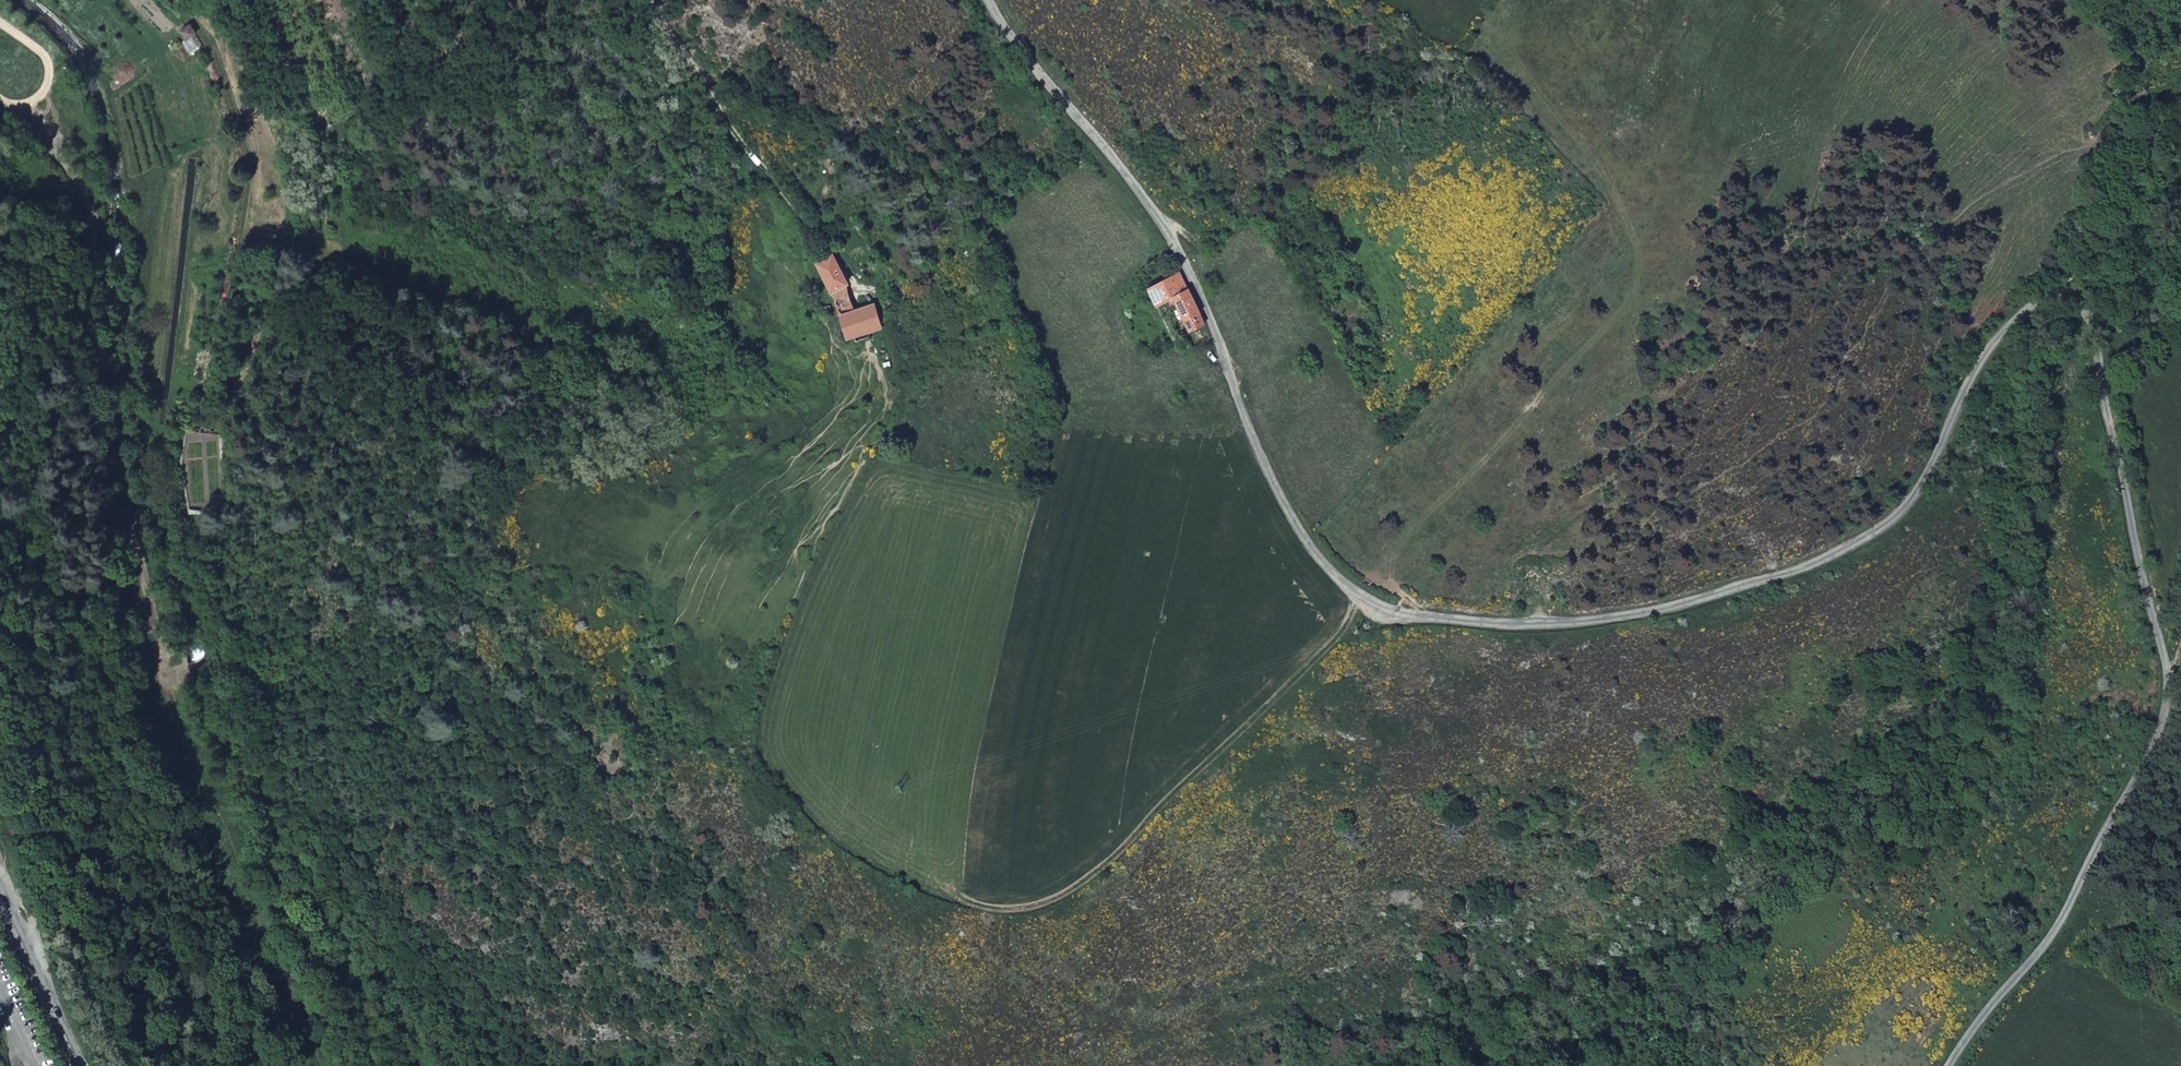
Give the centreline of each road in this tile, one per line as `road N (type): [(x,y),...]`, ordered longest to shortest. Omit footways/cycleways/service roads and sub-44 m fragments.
road 1 (unclassified): [(987,0),(1169,235),(1294,521),(1323,564),(1361,596),(1405,614),(1542,626),(1616,618),(1803,567),(1876,529),(1903,505),(1937,454),(1976,367),(2027,307),(2051,291),(2080,297),(2135,515),(2165,655),(2165,693),(2073,906),(1949,1065)]
road 2 (residential): [(657,0),(738,137),(840,255),(856,286)]
road 3 (secondary): [(0,894),(80,1065)]

